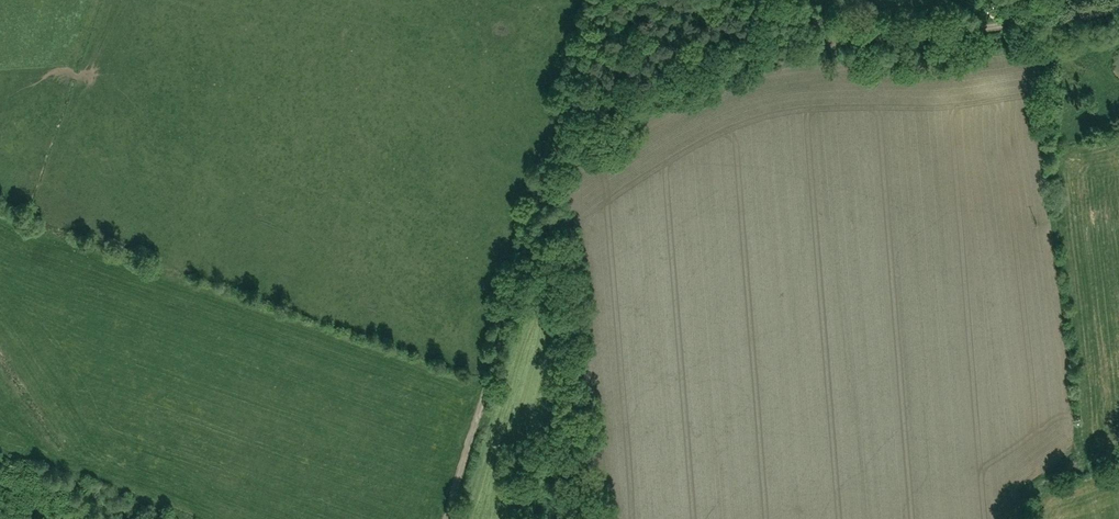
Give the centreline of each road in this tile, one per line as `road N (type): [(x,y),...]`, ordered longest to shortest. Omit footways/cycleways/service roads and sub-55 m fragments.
road 1 (track): [(450,518),(603,0)]
road 2 (track): [(1045,14),(913,32),(810,0)]

